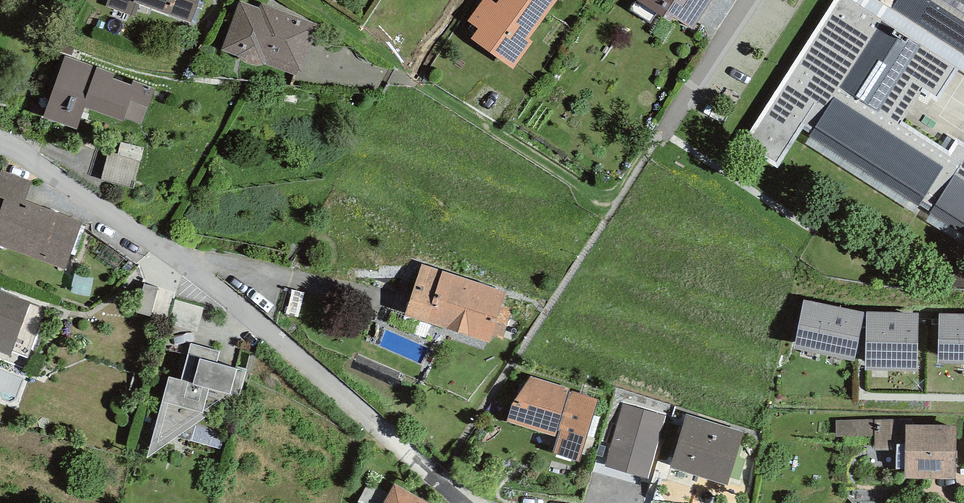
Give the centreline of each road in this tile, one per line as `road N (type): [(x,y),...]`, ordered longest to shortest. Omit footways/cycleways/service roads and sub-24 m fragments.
road 1 (residential): [(0,142),(188,270),(460,502)]
road 2 (residential): [(314,0),(616,200)]
road 3 (residential): [(750,0),(661,133)]

